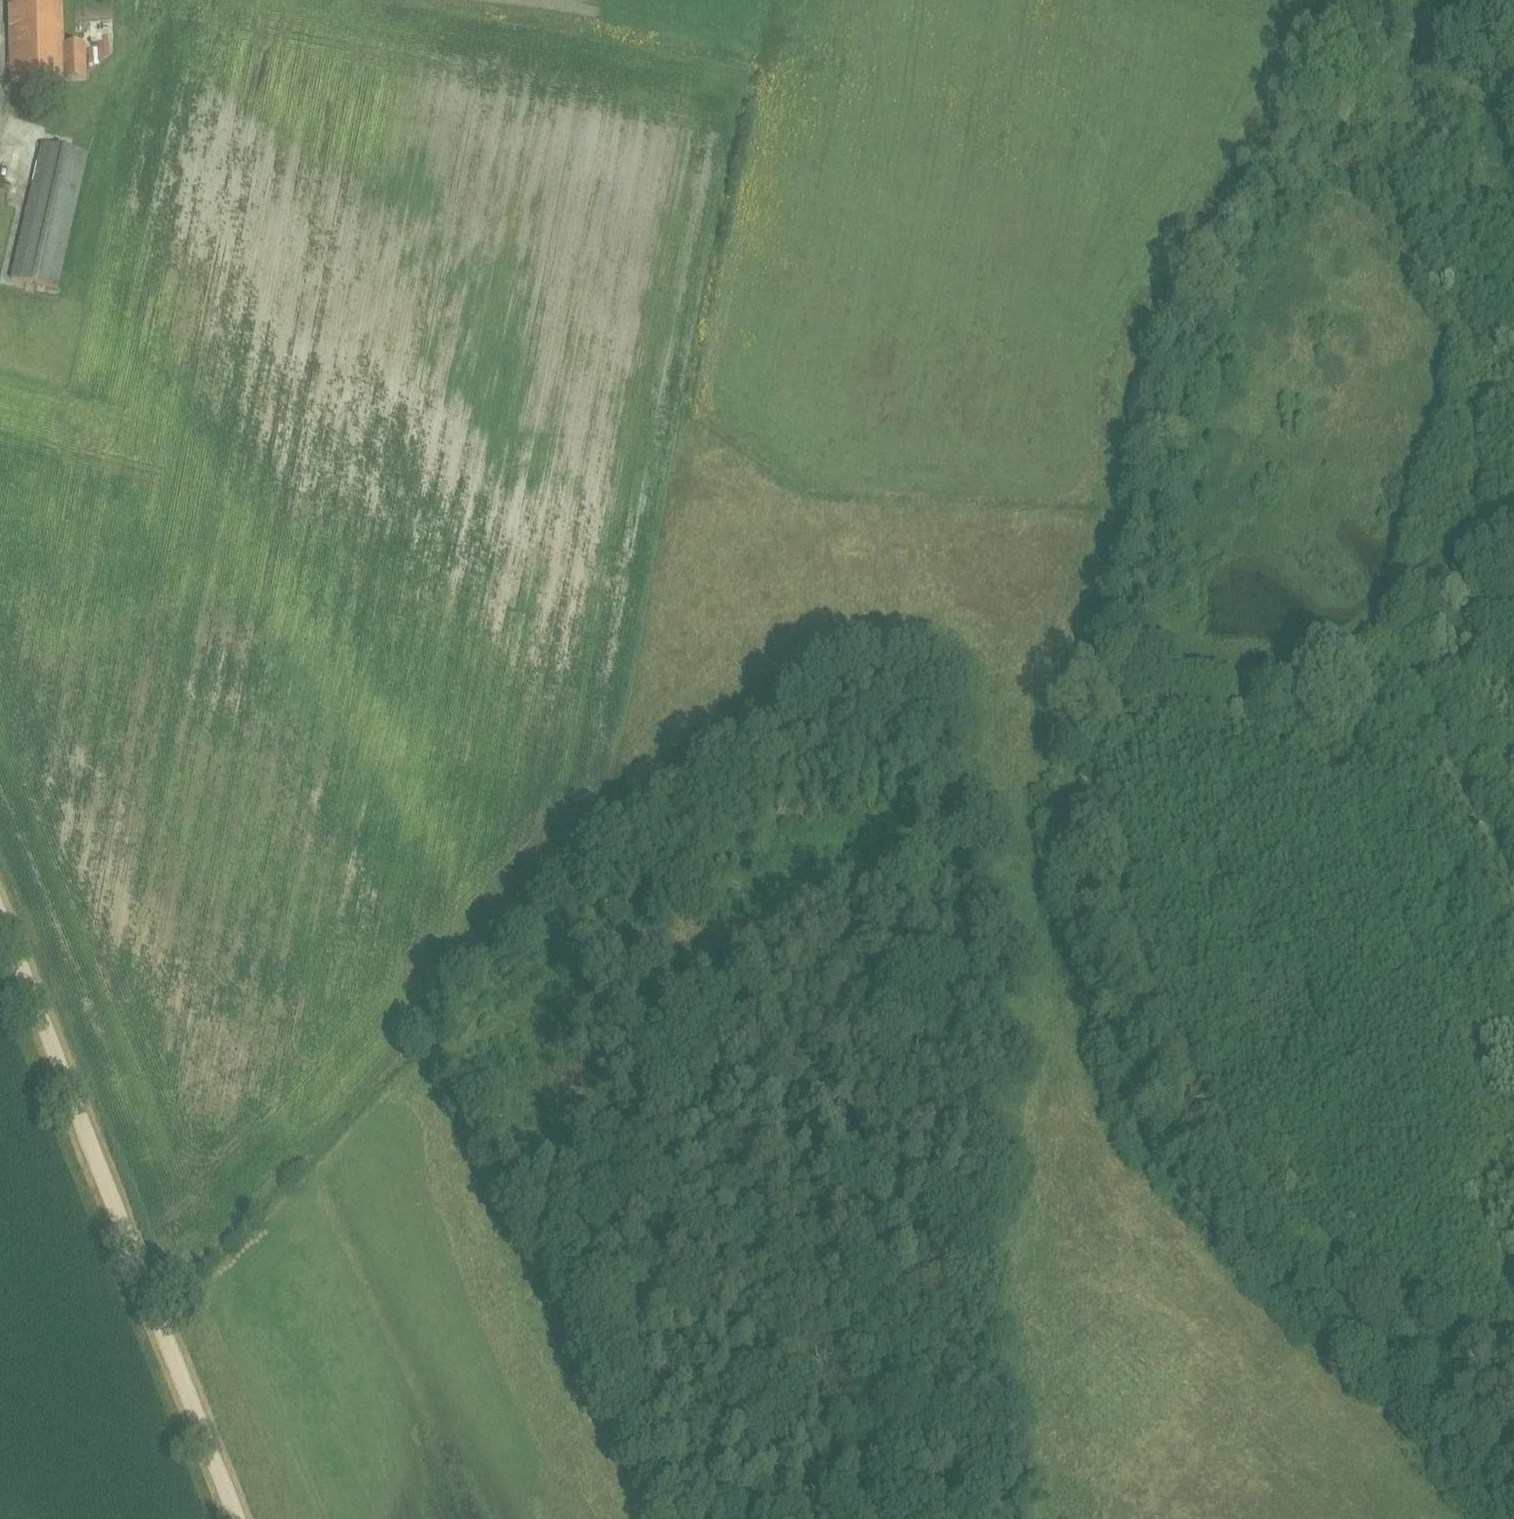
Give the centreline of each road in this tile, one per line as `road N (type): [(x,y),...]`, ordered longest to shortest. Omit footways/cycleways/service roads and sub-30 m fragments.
road 1 (track): [(0,935),(234,1518)]

